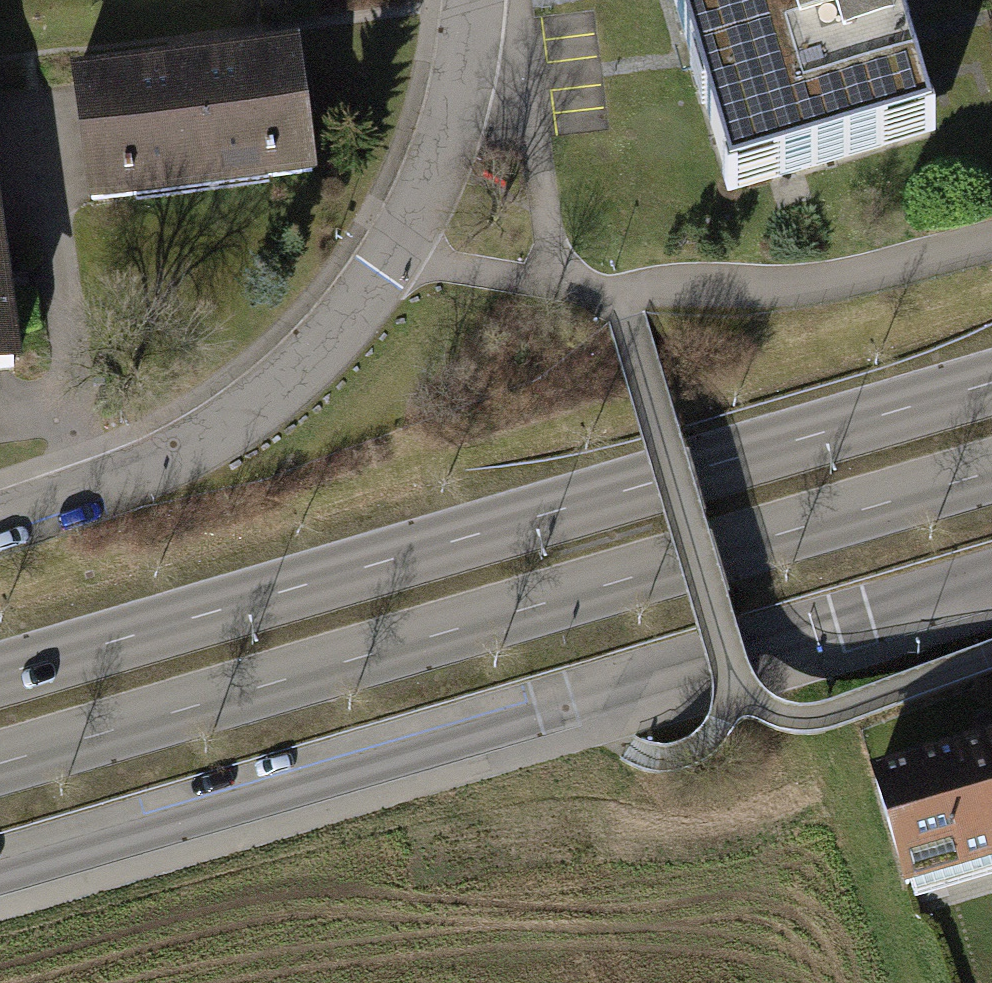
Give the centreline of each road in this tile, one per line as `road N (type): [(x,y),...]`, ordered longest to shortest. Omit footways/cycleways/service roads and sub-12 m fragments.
road 1 (secondary): [(991,382),(0,672)]
road 2 (secondary): [(0,761),(991,472)]
road 3 (residential): [(0,867),(991,579)]
road 4 (residential): [(0,523),(185,454),(270,405),(334,343),(397,255)]
road 5 (residential): [(563,283),(616,296),(675,283),(834,283),(991,242)]
road 6 (residential): [(563,283),(527,115),(522,3)]
road 7 (residential): [(397,255),(444,150),(468,0)]
road 8 (residential): [(397,255),(563,283)]

